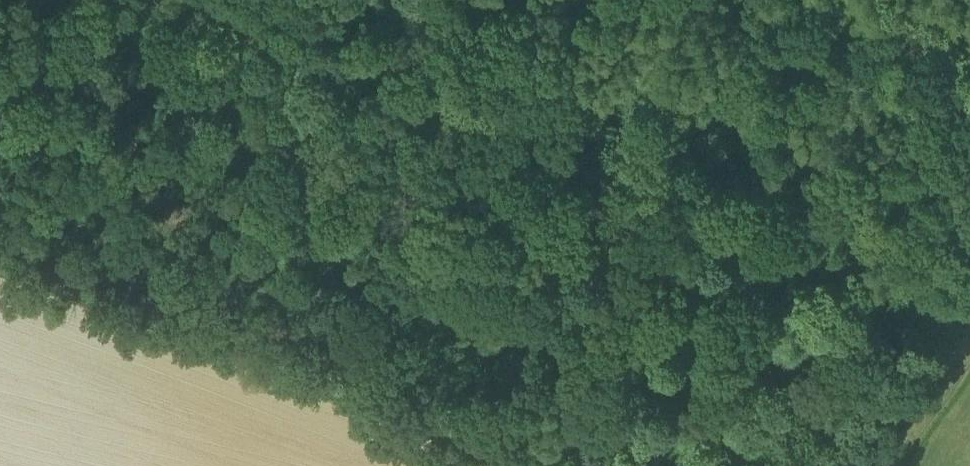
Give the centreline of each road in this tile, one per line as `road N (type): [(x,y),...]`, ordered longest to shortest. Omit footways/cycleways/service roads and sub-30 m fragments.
road 1 (track): [(231,0),(960,303),(846,465)]
road 2 (track): [(0,281),(514,465)]
road 3 (track): [(0,265),(69,156),(107,0)]

